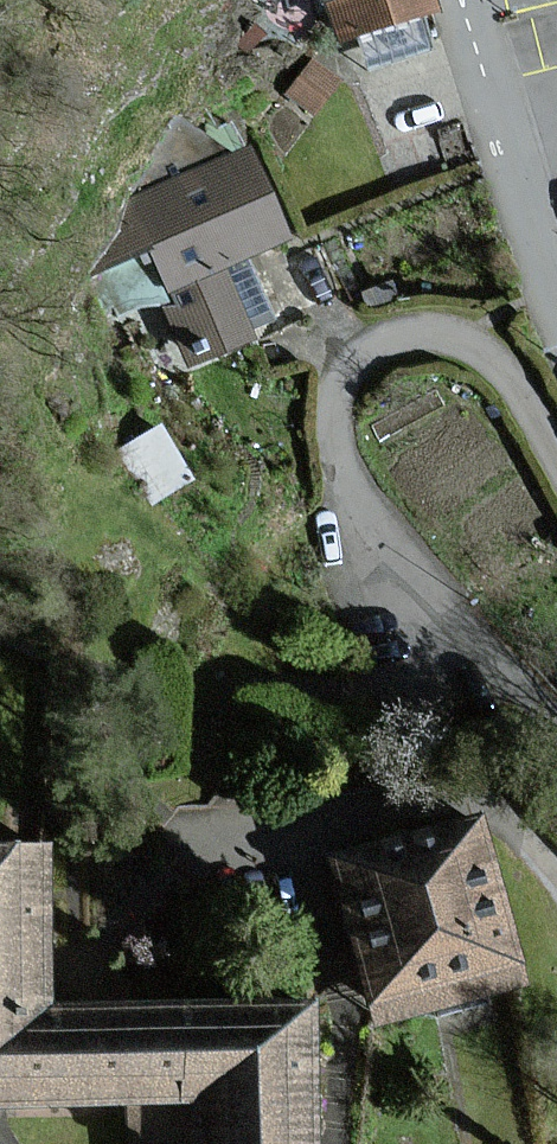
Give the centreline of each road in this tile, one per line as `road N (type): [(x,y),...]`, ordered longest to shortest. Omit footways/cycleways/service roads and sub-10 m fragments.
road 1 (residential): [(556,463),(503,370),(459,343),(398,338),(369,350),(341,387),(337,444),(366,504),(556,718)]
road 2 (residential): [(556,320),(449,0)]
road 3 (residential): [(556,874),(511,821),(452,807),(374,815),(272,848)]

